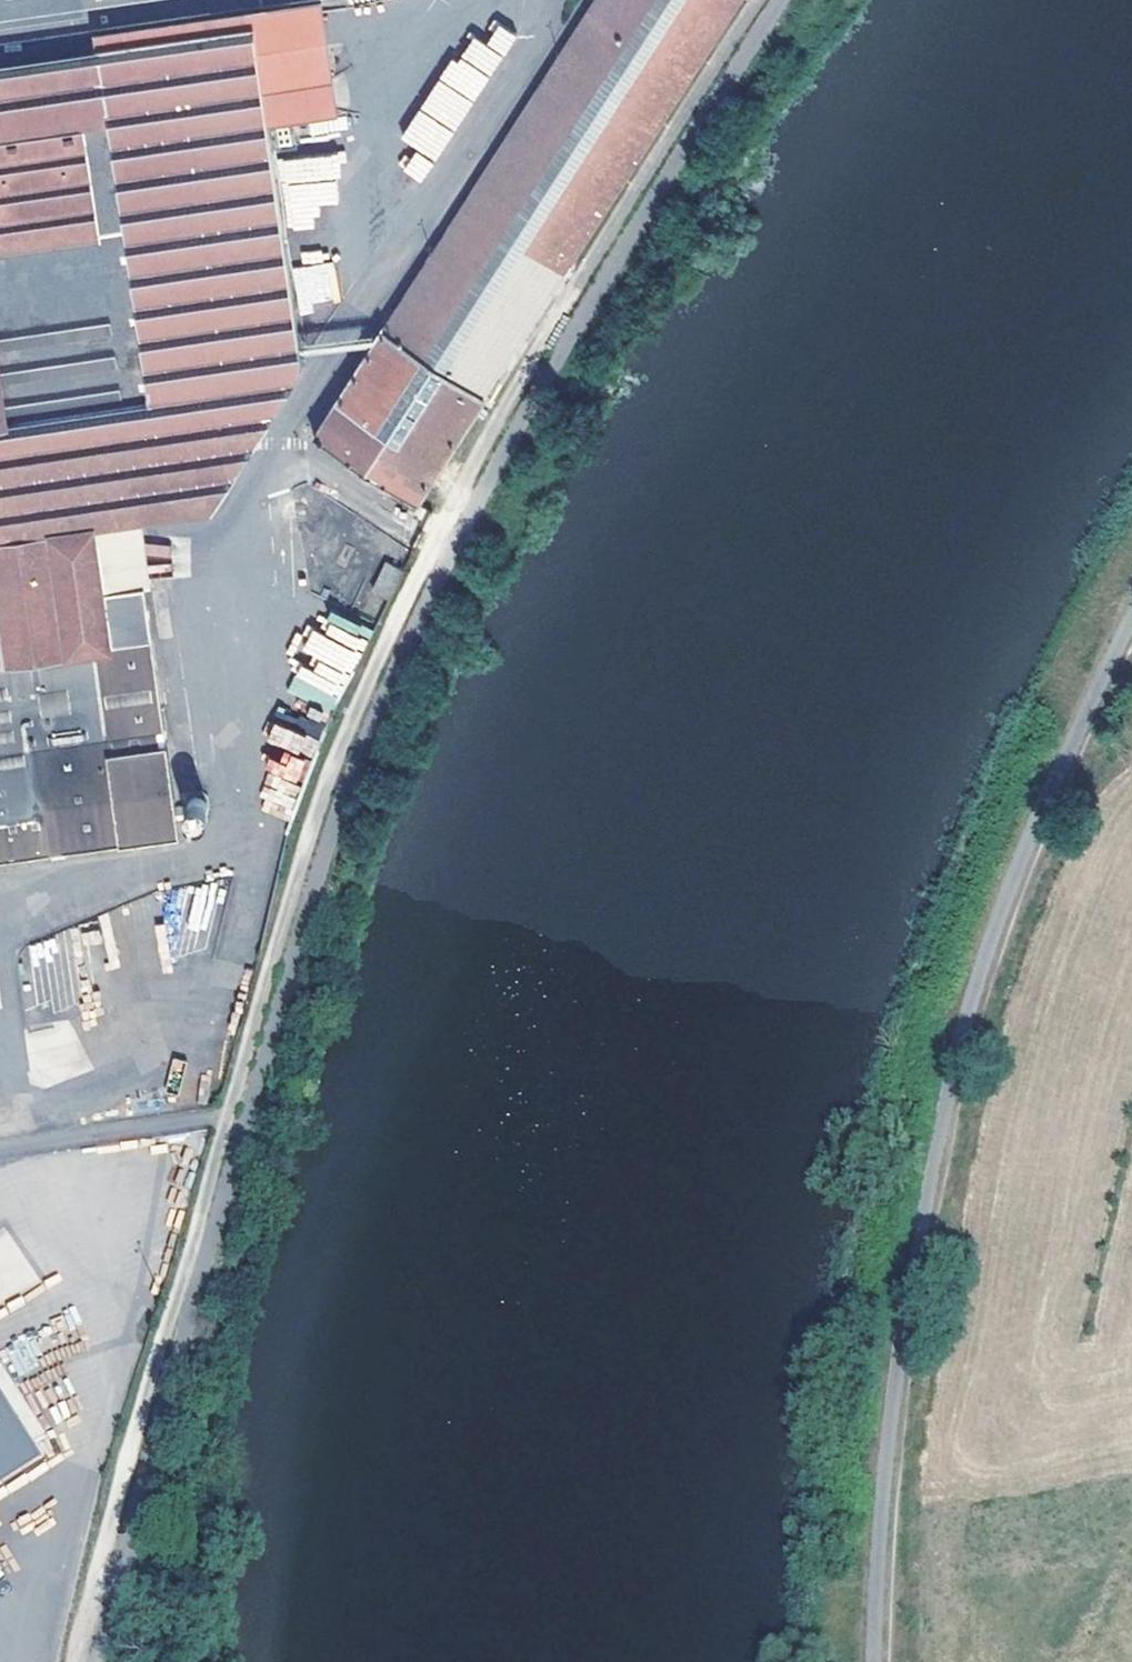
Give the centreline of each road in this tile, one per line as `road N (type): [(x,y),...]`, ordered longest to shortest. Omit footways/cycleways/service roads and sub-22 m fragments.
road 1 (unclassified): [(758,0),(448,511),(354,714),(303,854),(75,1661)]

